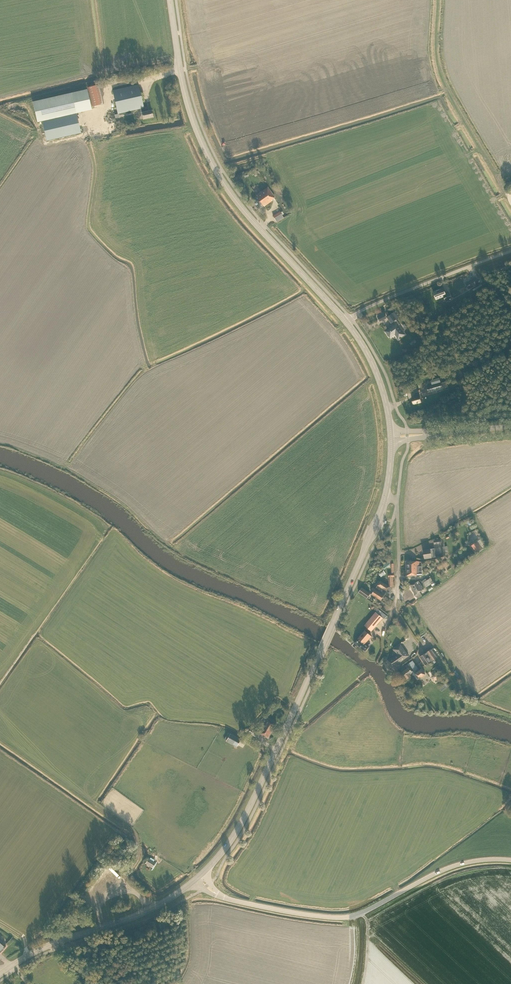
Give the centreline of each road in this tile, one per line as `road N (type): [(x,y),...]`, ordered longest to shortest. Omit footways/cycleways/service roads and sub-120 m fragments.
road 1 (secondary): [(202,874),(252,802),(385,496)]
road 2 (secondary): [(346,321),(244,210),(213,164),(185,94),(170,0)]
road 3 (tertiary): [(510,860),(454,866),(349,916),(223,897)]
road 4 (secondary): [(0,974),(55,943),(152,909),(194,881)]
road 5 (track): [(438,0),(443,80),(510,195)]
road 6 (unclassified): [(346,321),(510,251)]
road 7 (unclassified): [(395,513),(399,585),(384,636)]

